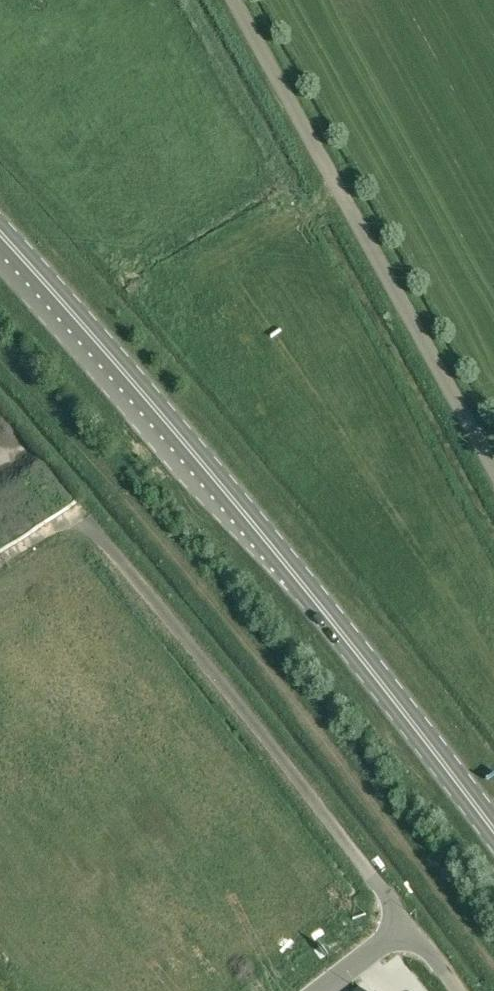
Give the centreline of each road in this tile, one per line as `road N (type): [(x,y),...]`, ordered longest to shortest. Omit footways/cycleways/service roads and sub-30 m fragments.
road 1 (primary): [(493,838),(281,558),(0,235)]
road 2 (unclassified): [(493,474),(230,0)]
road 3 (unclassified): [(456,990),(411,926),(326,990)]

